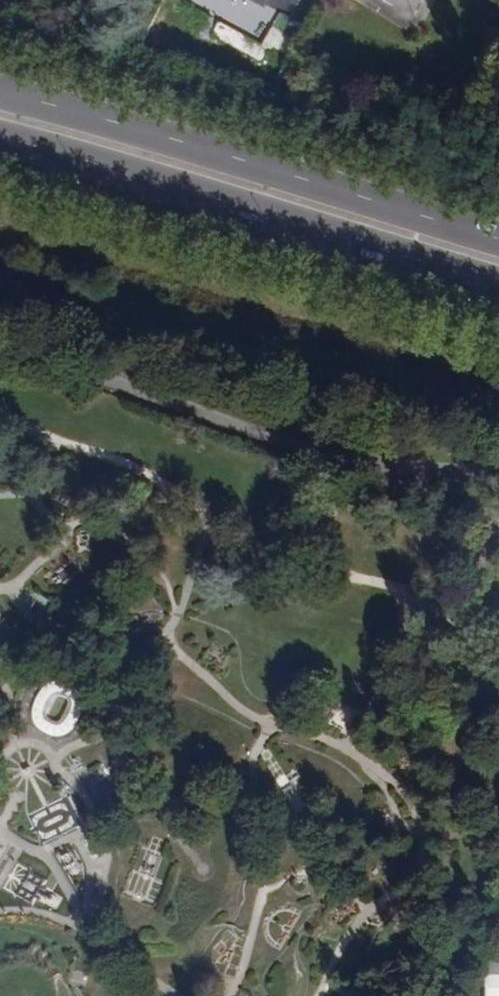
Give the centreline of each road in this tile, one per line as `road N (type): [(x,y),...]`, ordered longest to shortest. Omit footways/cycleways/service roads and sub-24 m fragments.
road 1 (tertiary): [(0,137),(498,283)]
road 2 (tertiary): [(498,234),(0,95)]

